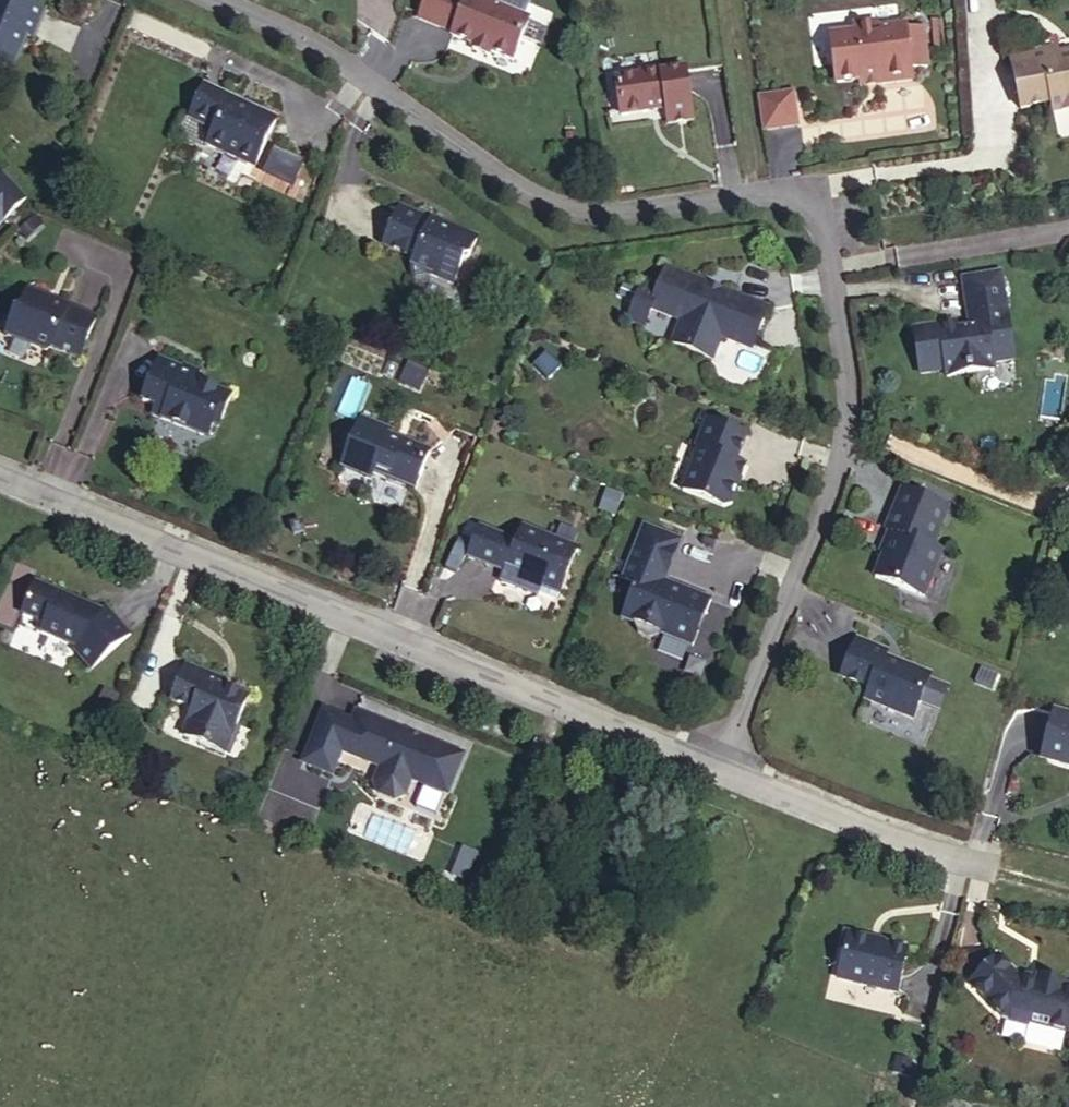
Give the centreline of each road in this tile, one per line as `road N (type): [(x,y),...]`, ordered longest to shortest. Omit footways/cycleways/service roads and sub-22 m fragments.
road 1 (residential): [(716,762),(841,466),(847,407),(821,227),(806,204),(783,197),(605,218),(548,203),(368,84),(202,0)]
road 2 (residential): [(0,477),(716,762)]
road 3 (residential): [(716,762),(969,863)]

